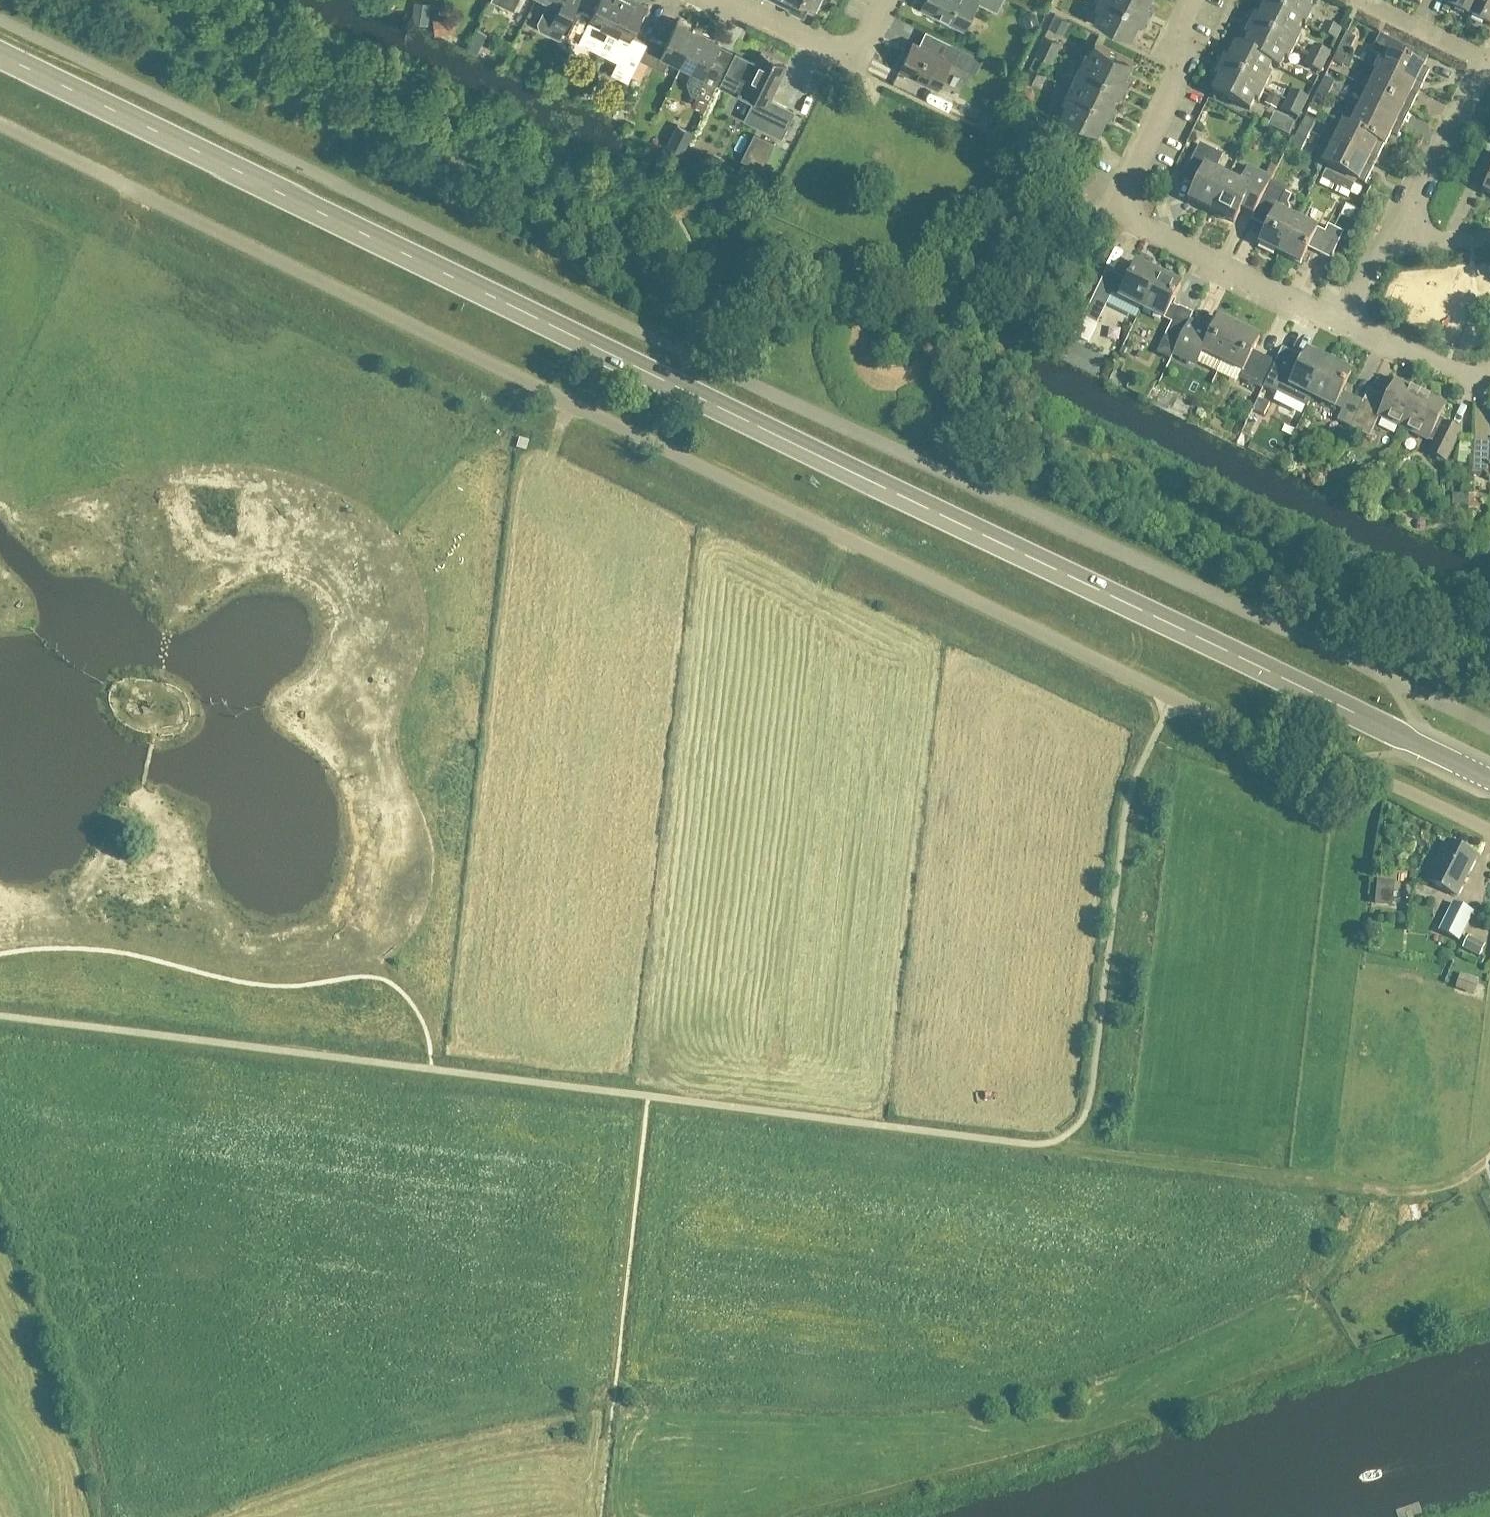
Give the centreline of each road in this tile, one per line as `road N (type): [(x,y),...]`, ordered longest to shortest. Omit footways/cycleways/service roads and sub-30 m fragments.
road 1 (unclassified): [(1424,747),(1394,677),(690,355),(0,19)]
road 2 (tertiary): [(1424,747),(0,57)]
road 3 (unclassified): [(1328,760),(1171,697),(0,127)]
road 4 (residential): [(1345,324),(1128,215),(1121,197),(1176,72),(1177,31),(1189,0)]
road 5 (track): [(1369,1186),(1096,1152),(1069,1132)]
road 6 (residential): [(717,0),(847,57),(880,0)]
road 7 (residential): [(1411,242),(1414,209),(1485,59)]
road 8 (residential): [(1489,829),(1328,760)]
road 9 (residential): [(1345,324),(1463,372),(1489,373)]
road 10 (residential): [(1485,59),(1366,2)]
road 11 (track): [(1489,1161),(1432,1186),(1369,1186)]

